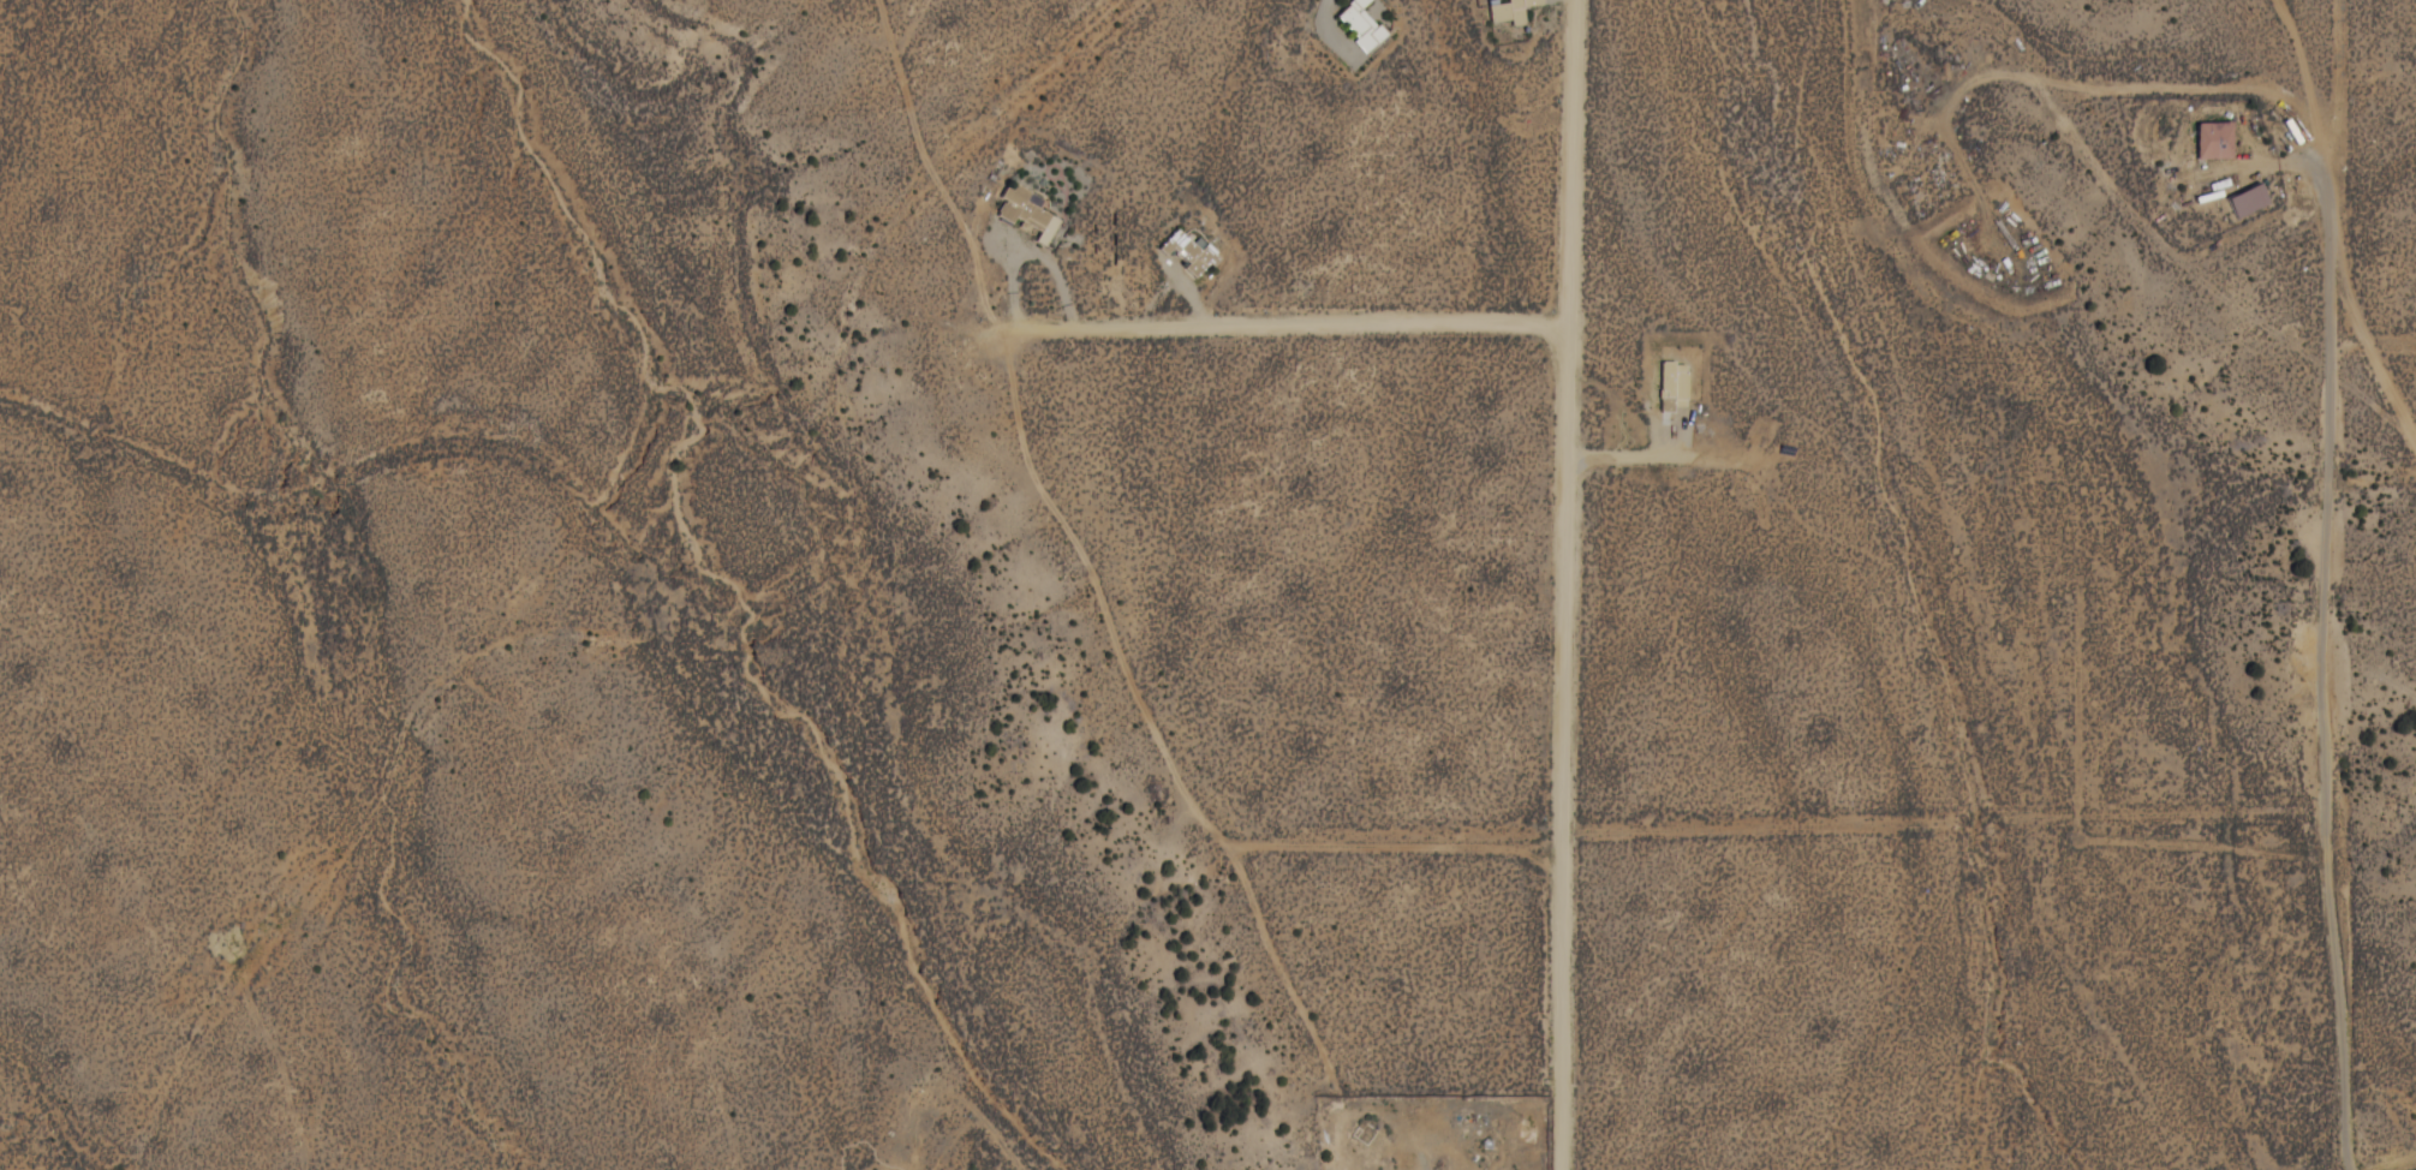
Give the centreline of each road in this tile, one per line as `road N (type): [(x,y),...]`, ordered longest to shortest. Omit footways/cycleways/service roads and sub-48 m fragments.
road 1 (residential): [(1559,1169),(1577,0)]
road 2 (residential): [(1567,320),(1013,324)]

